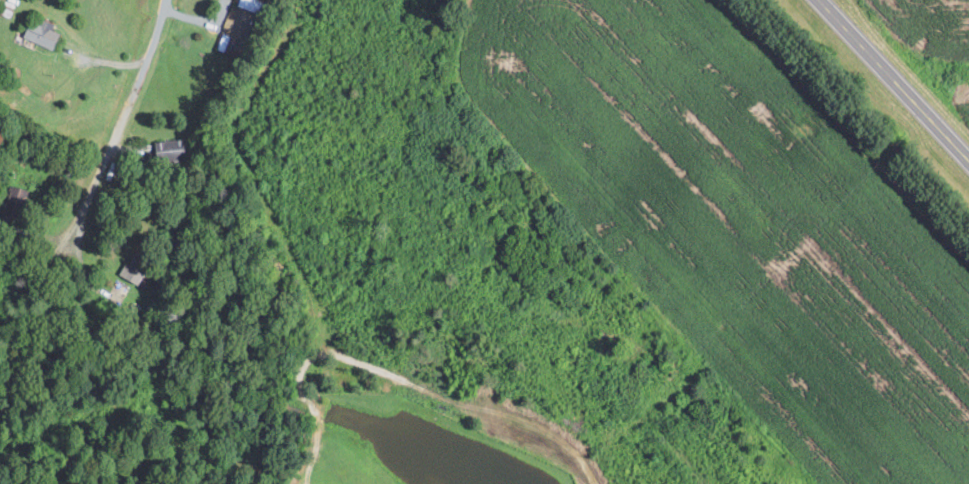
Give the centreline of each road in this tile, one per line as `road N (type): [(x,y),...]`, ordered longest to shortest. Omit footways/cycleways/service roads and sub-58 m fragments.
road 1 (residential): [(168,0),(82,218)]
road 2 (primary): [(968,161),(819,0)]

